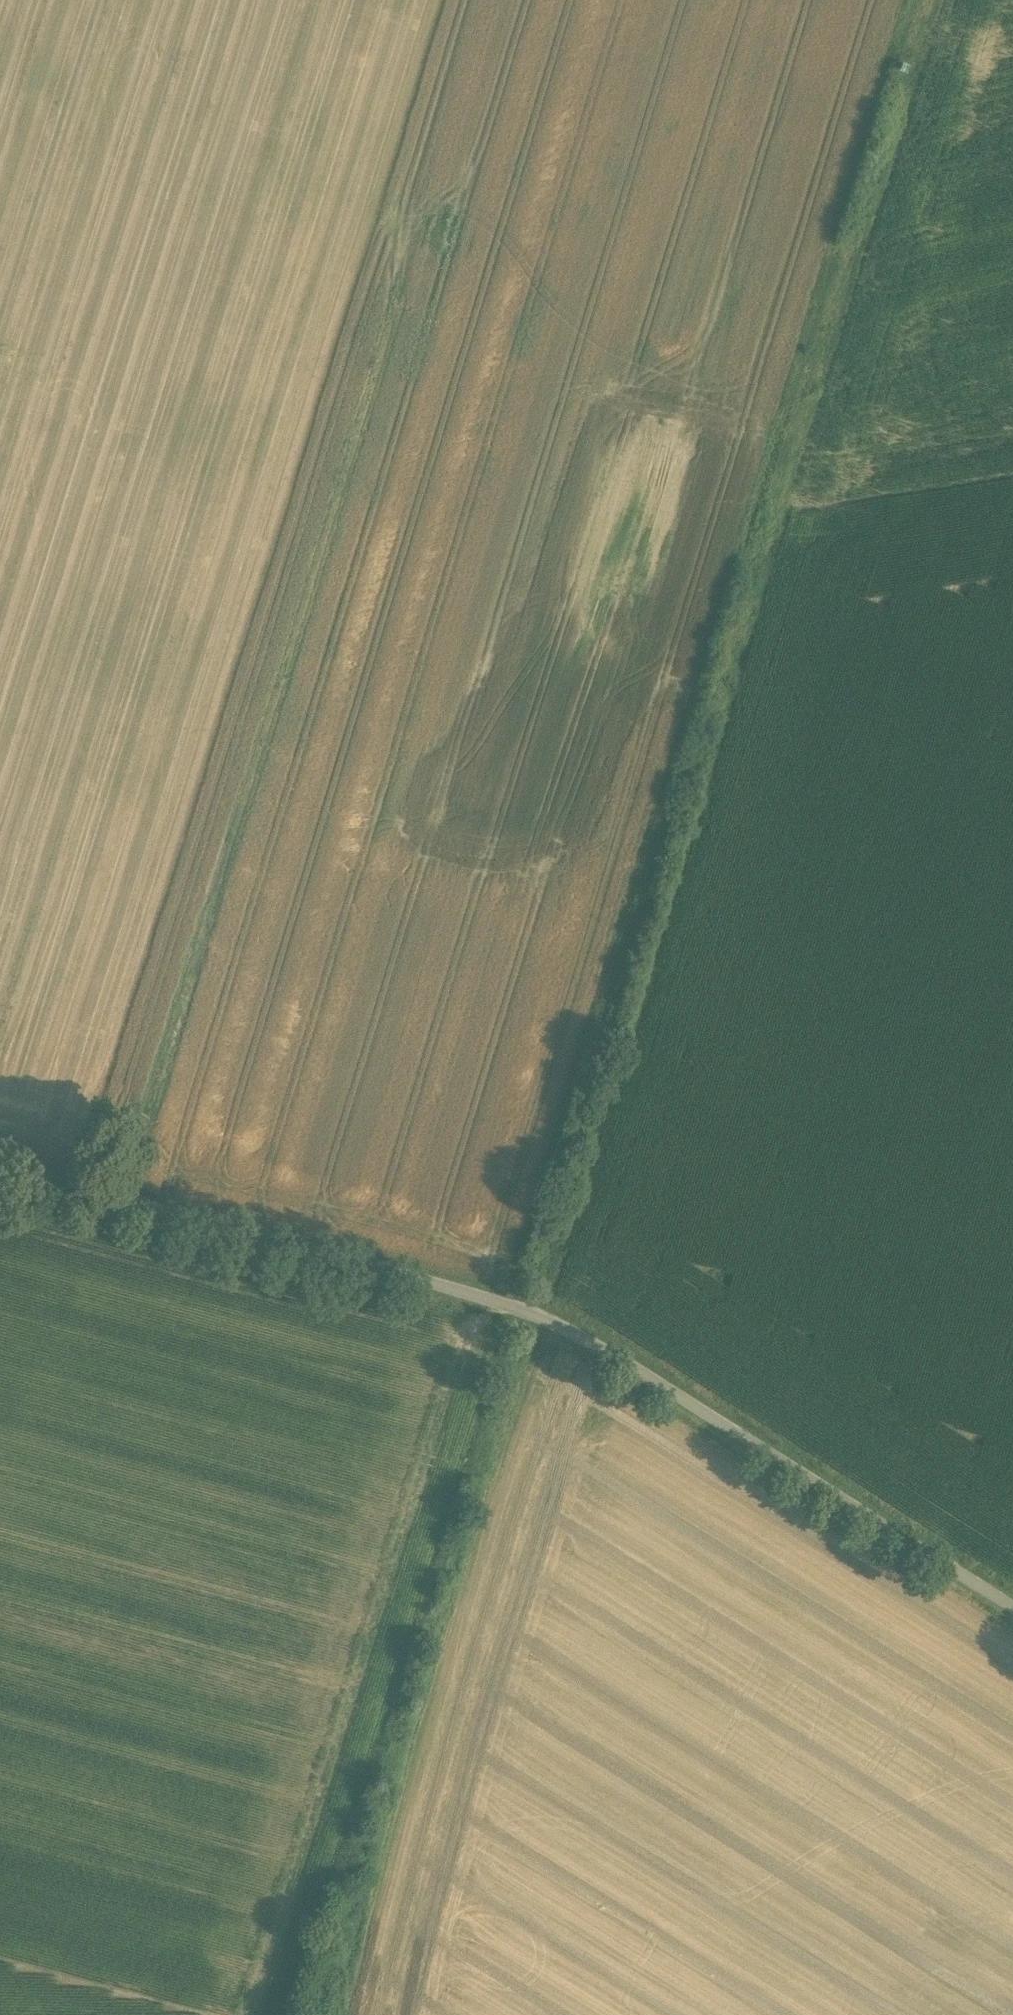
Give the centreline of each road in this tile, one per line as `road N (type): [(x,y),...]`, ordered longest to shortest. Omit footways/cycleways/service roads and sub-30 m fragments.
road 1 (unclassified): [(0,1166),(509,1299),(586,1331),(1012,1603)]

